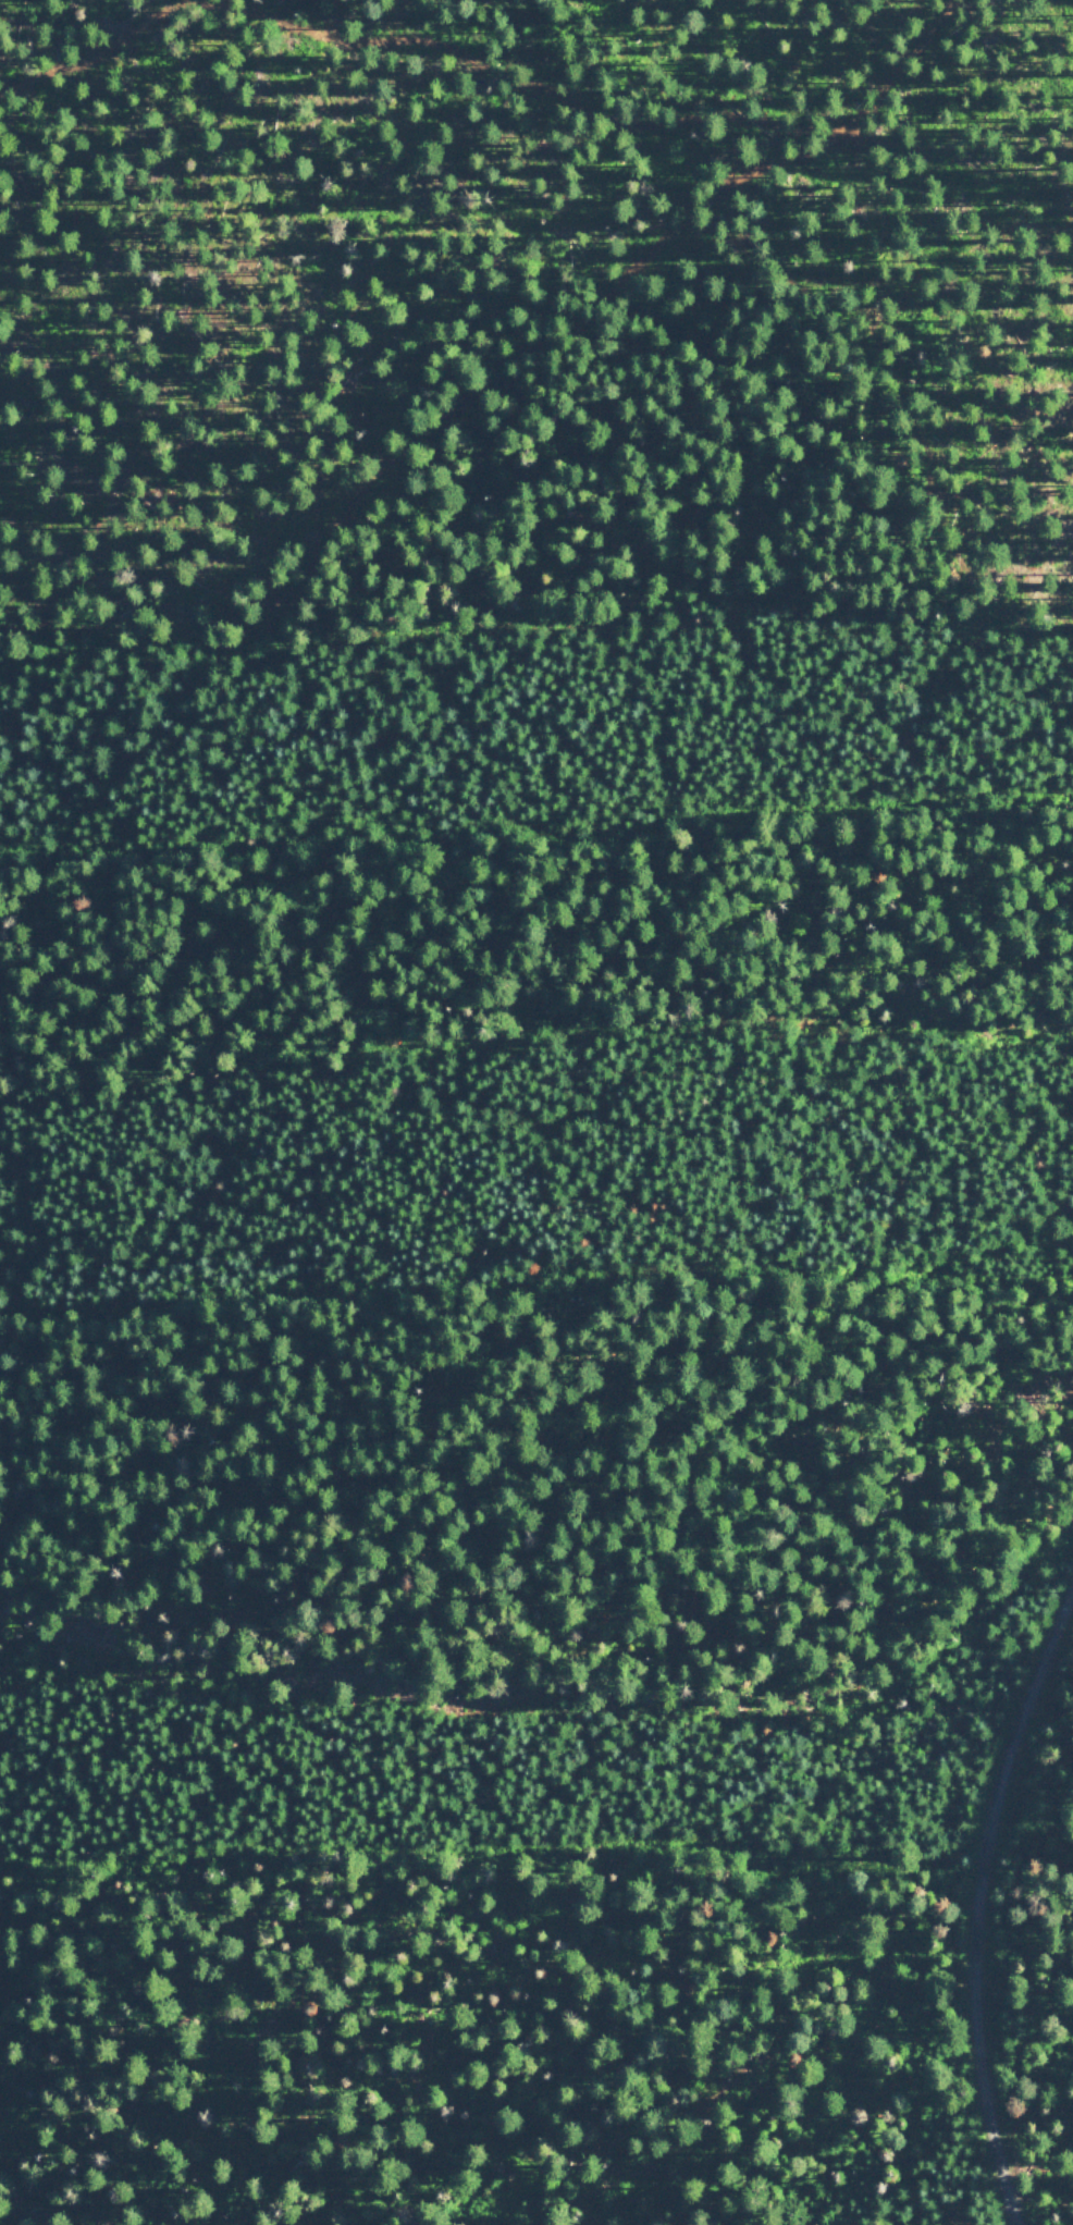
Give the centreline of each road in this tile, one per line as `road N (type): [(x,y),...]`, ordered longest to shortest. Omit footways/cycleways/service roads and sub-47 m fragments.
road 1 (track): [(994,2224),(974,2007),(1072,1588)]

